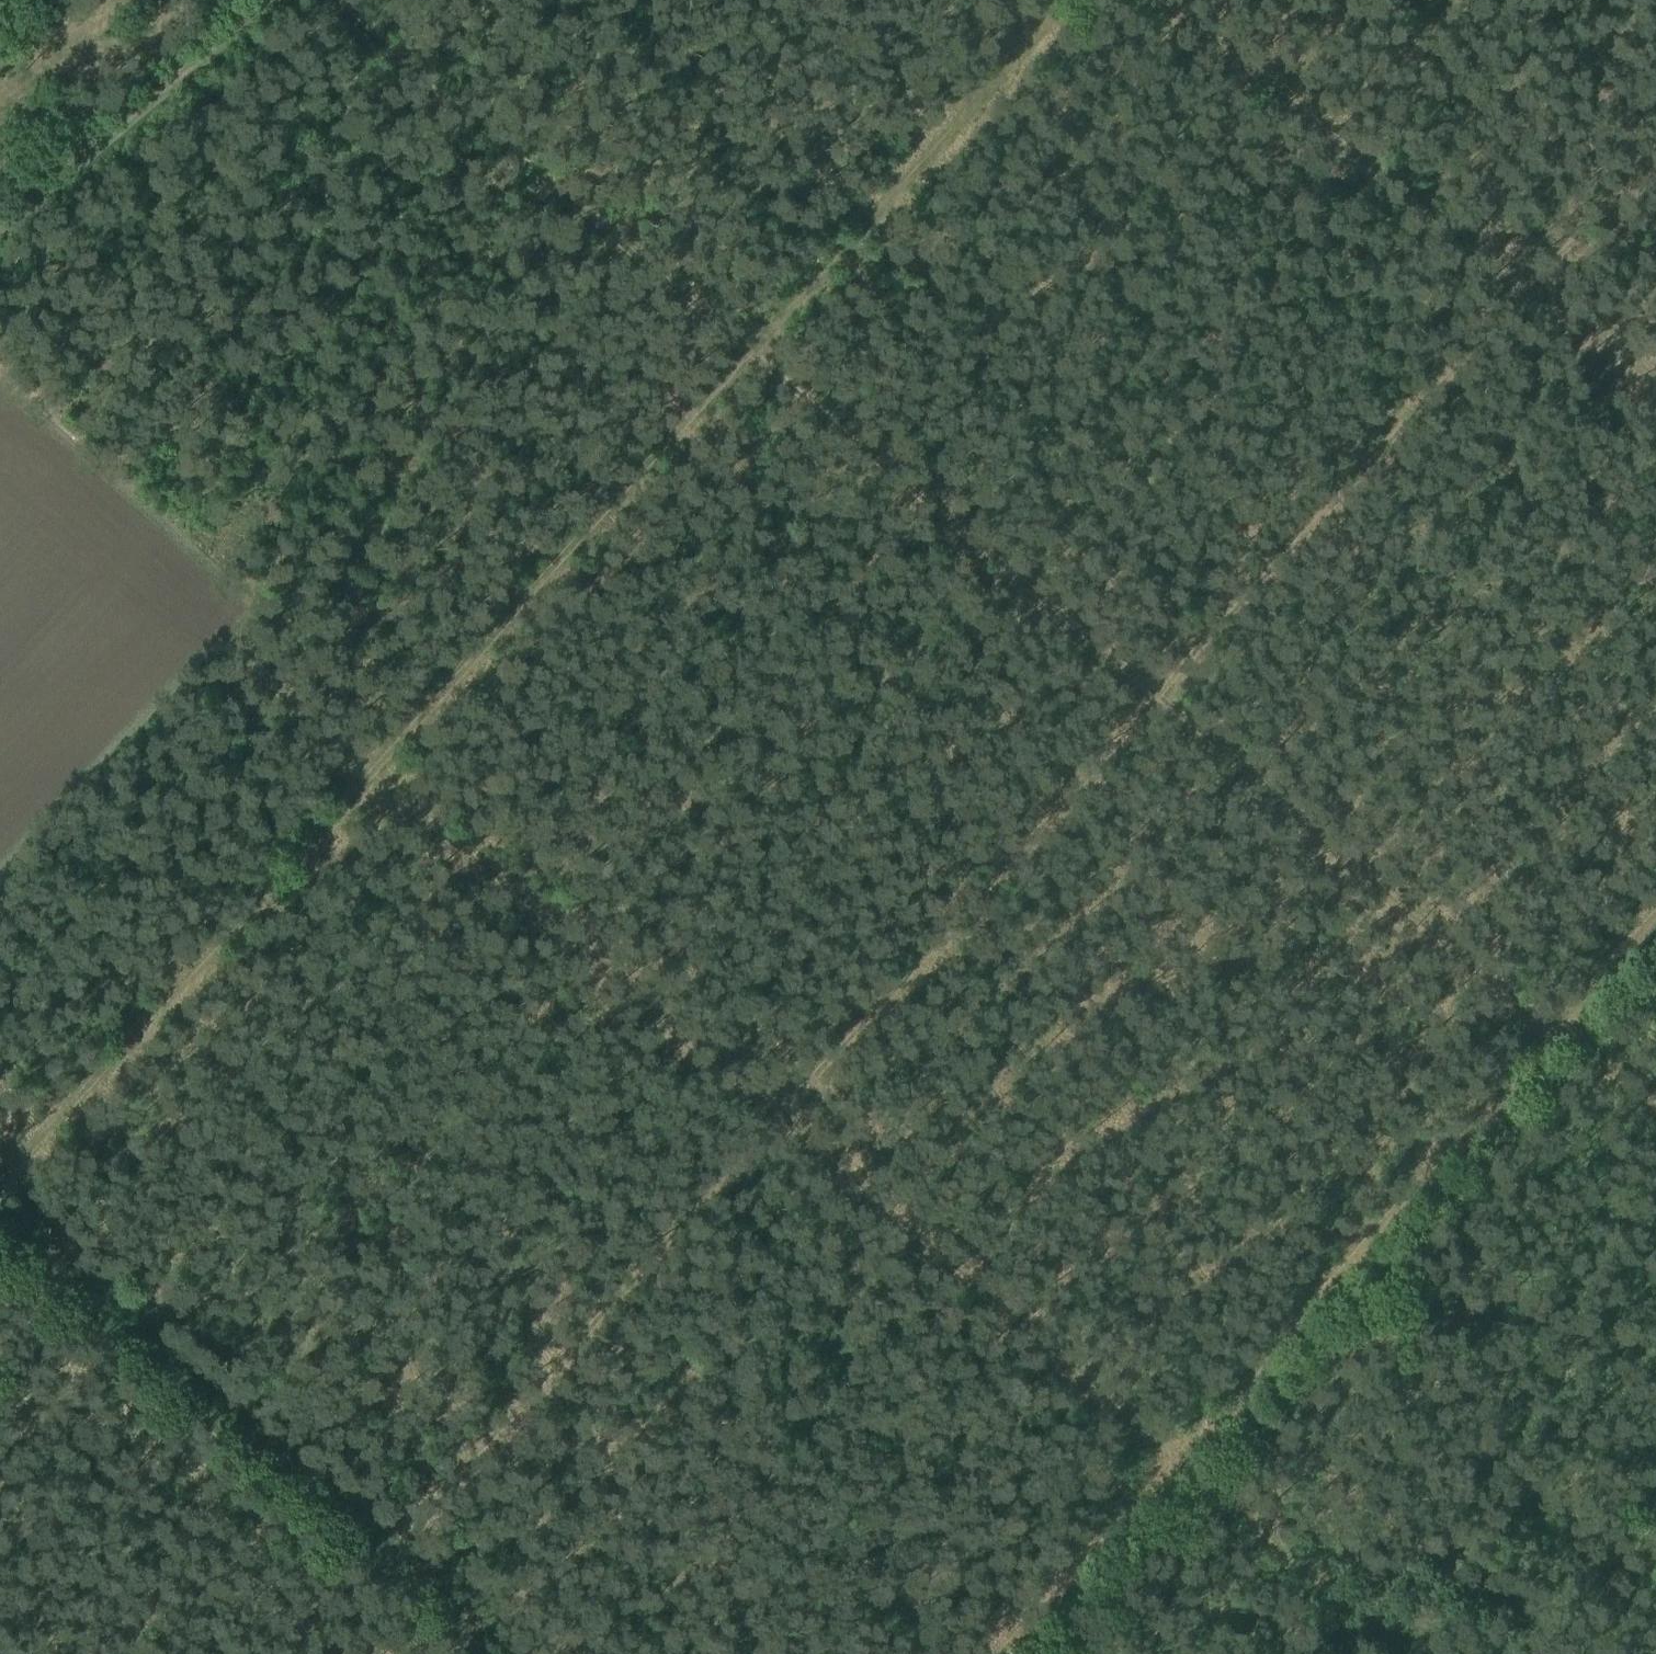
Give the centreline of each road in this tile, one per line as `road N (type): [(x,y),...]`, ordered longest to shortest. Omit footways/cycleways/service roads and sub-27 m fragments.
road 1 (track): [(1655,139),(774,1103),(1178,1451),(1007,1653)]
road 2 (track): [(494,1653),(0,1228)]
road 3 (track): [(259,0),(0,211)]

